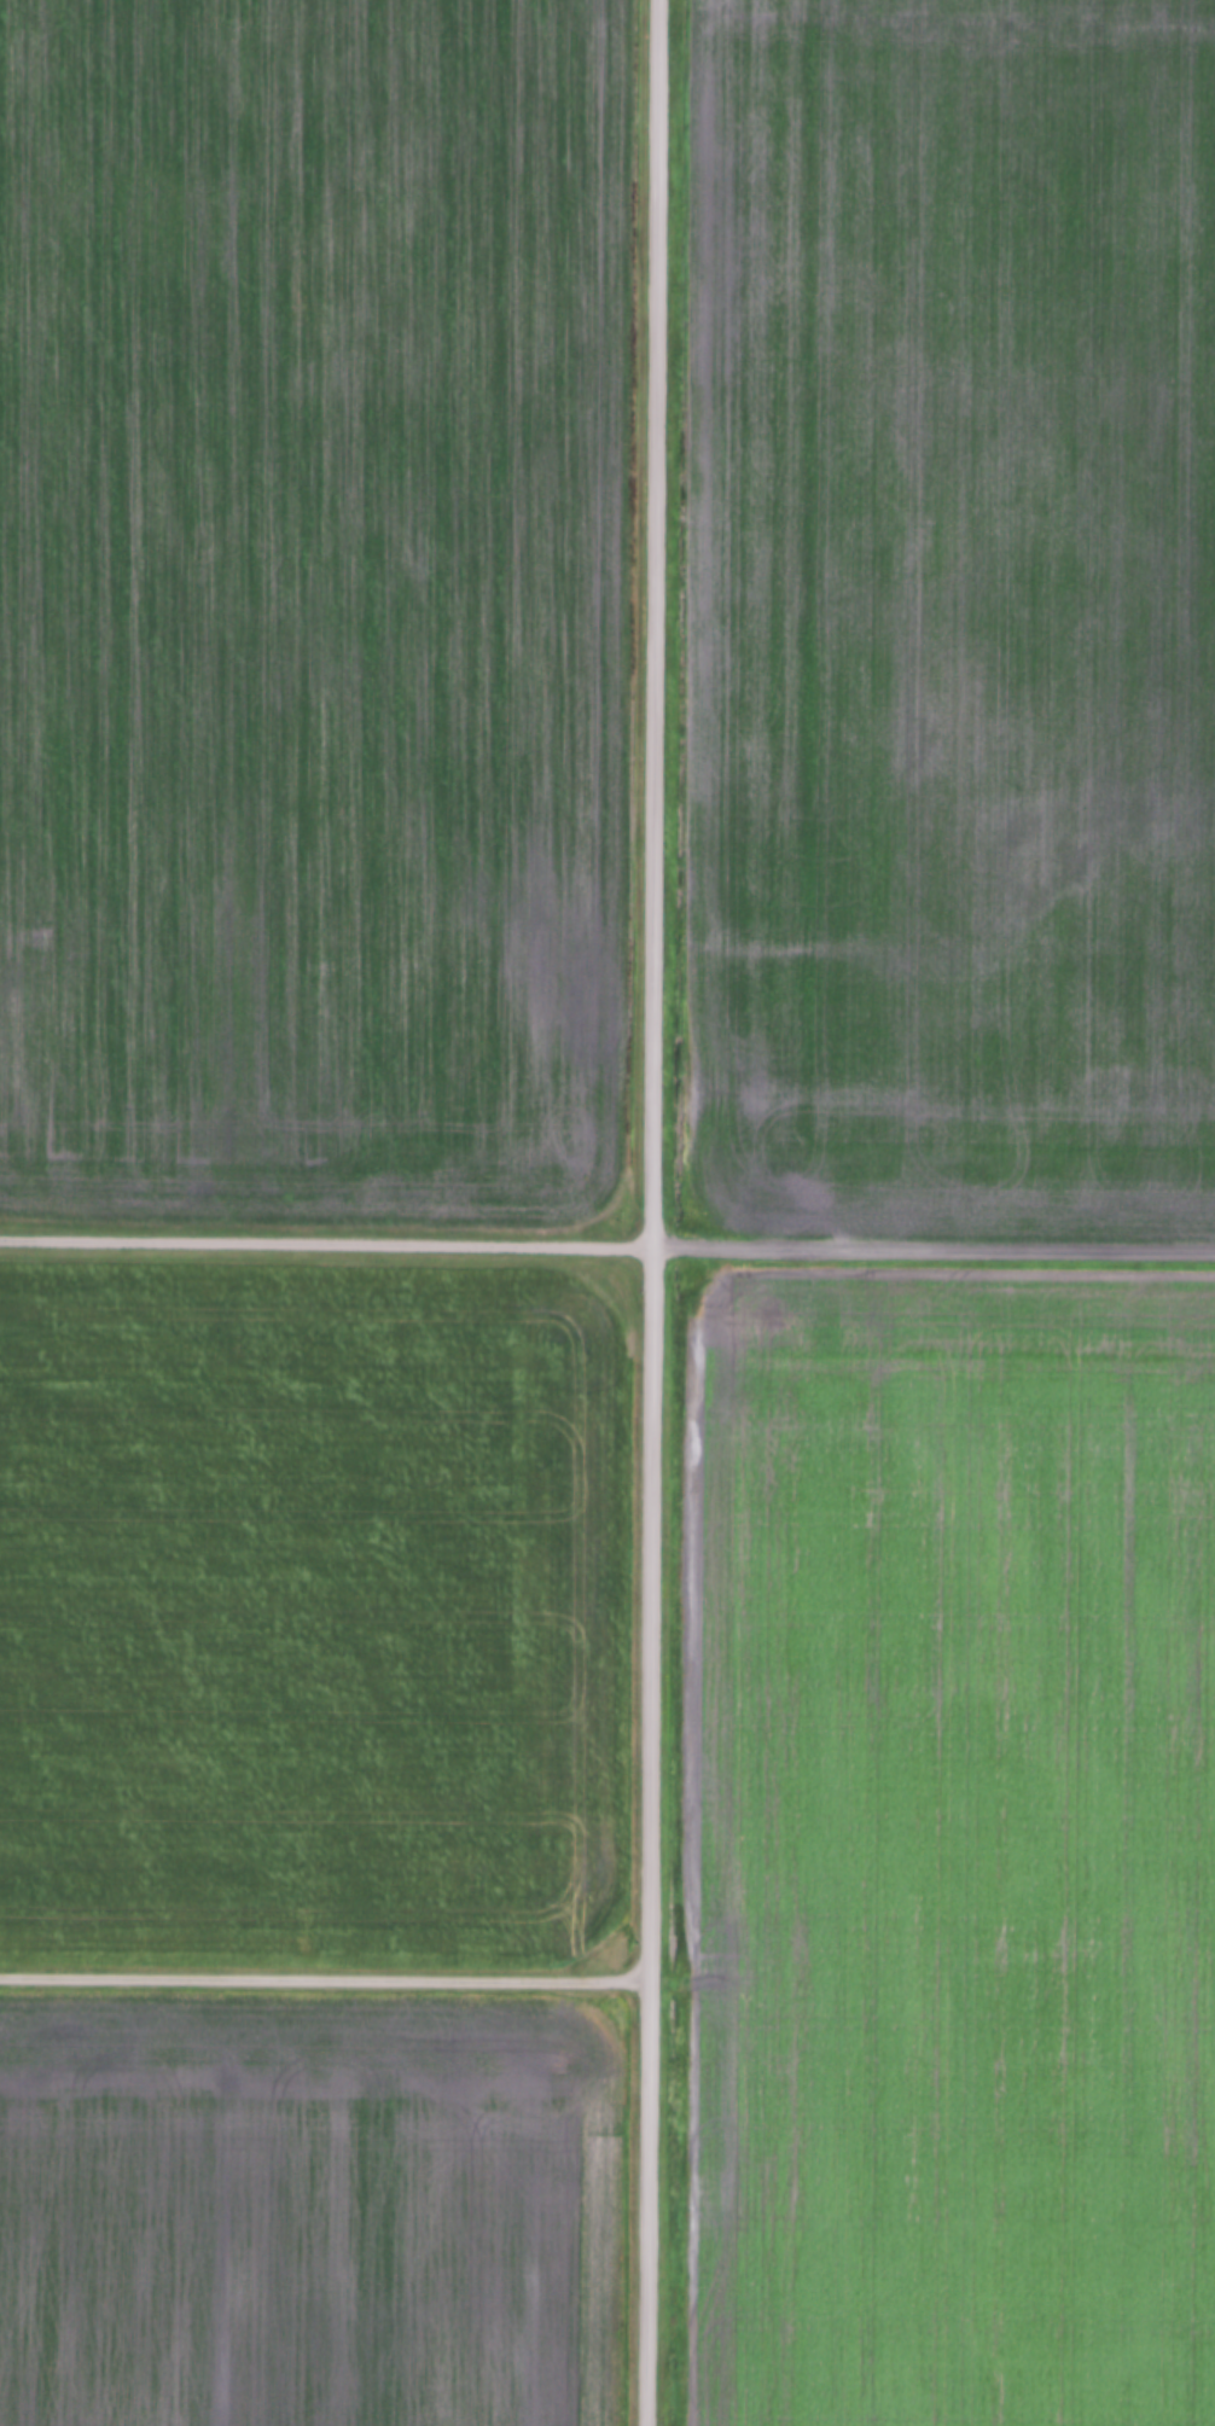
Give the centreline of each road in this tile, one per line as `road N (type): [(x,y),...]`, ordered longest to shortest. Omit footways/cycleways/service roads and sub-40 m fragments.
road 1 (residential): [(649,2425),(657,0)]
road 2 (track): [(649,1241),(1214,1247)]

